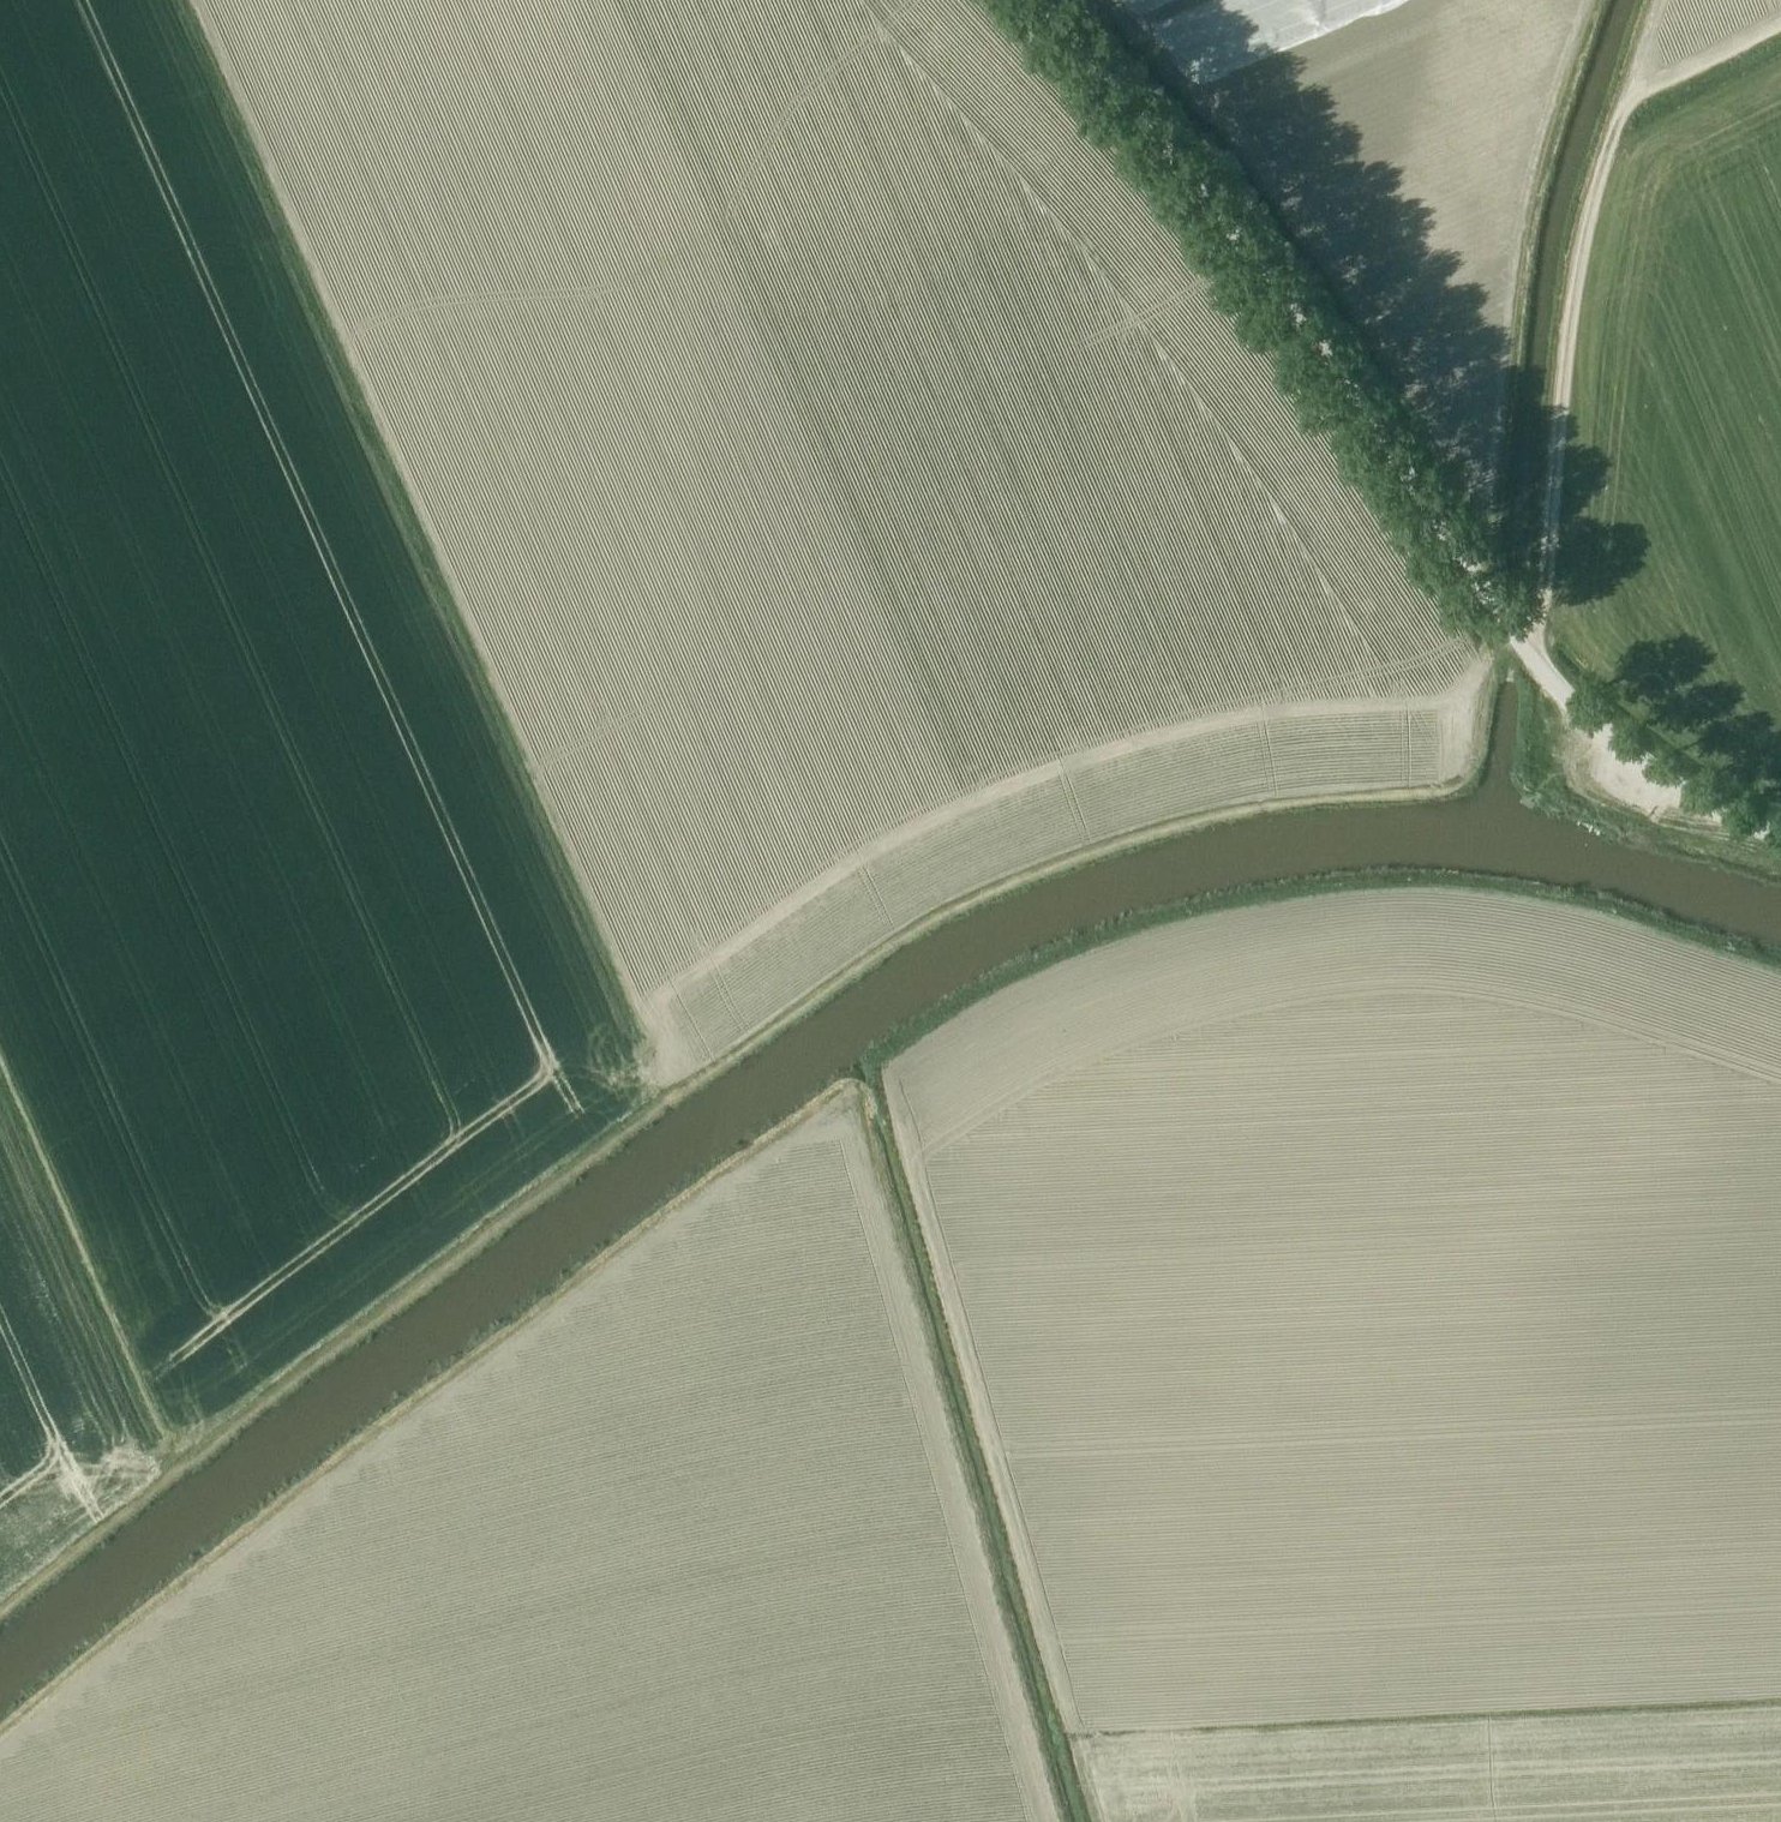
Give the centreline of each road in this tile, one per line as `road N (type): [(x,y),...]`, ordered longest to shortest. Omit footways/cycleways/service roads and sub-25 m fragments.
road 1 (tertiary): [(1780,837),(1650,772),(1525,653),(1266,274),(1174,158),(1031,0)]
road 2 (track): [(1625,100),(1596,188),(1564,363),(1542,607),(1525,653)]
road 3 (track): [(1780,18),(1625,100)]

